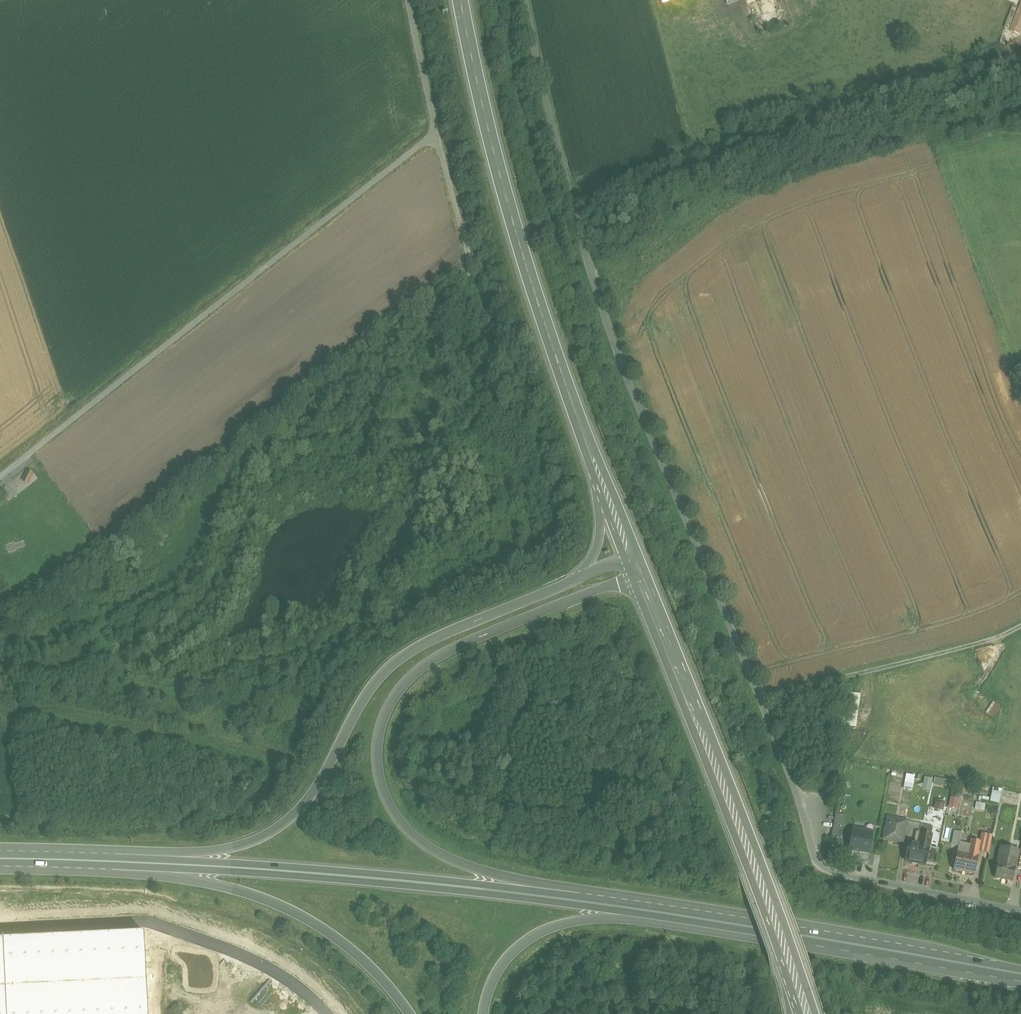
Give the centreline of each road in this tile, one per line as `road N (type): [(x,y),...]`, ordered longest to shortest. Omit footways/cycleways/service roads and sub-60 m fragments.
road 1 (unclassified): [(528,0),(584,240),(635,391),(792,773),(823,874),(1020,914)]
road 2 (unclassified): [(410,0),(436,137),(0,479)]
road 3 (trunk): [(577,582),(392,664),(358,702),(303,807),(282,827),(233,848),(108,861)]
road 4 (trunk): [(527,894),(436,846),(398,813),(380,774),(380,720),(396,689),(453,649),(642,576)]
road 5 (secondary): [(459,0),(503,191),(606,484)]
road 6 (secondary): [(642,576),(802,998)]
road 7 (trunk): [(527,894),(108,861)]
road 8 (trunk): [(1020,974),(649,910)]
road 9 (trunk): [(108,861),(283,906),(333,935),(408,1013)]
road 10 (track): [(761,696),(1020,626)]
road 11 (trunk): [(483,1013),(500,966),(531,937),(649,910)]
road 12 (track): [(436,137),(467,250),(467,283)]
road 13 (trunk): [(649,910),(527,894)]

